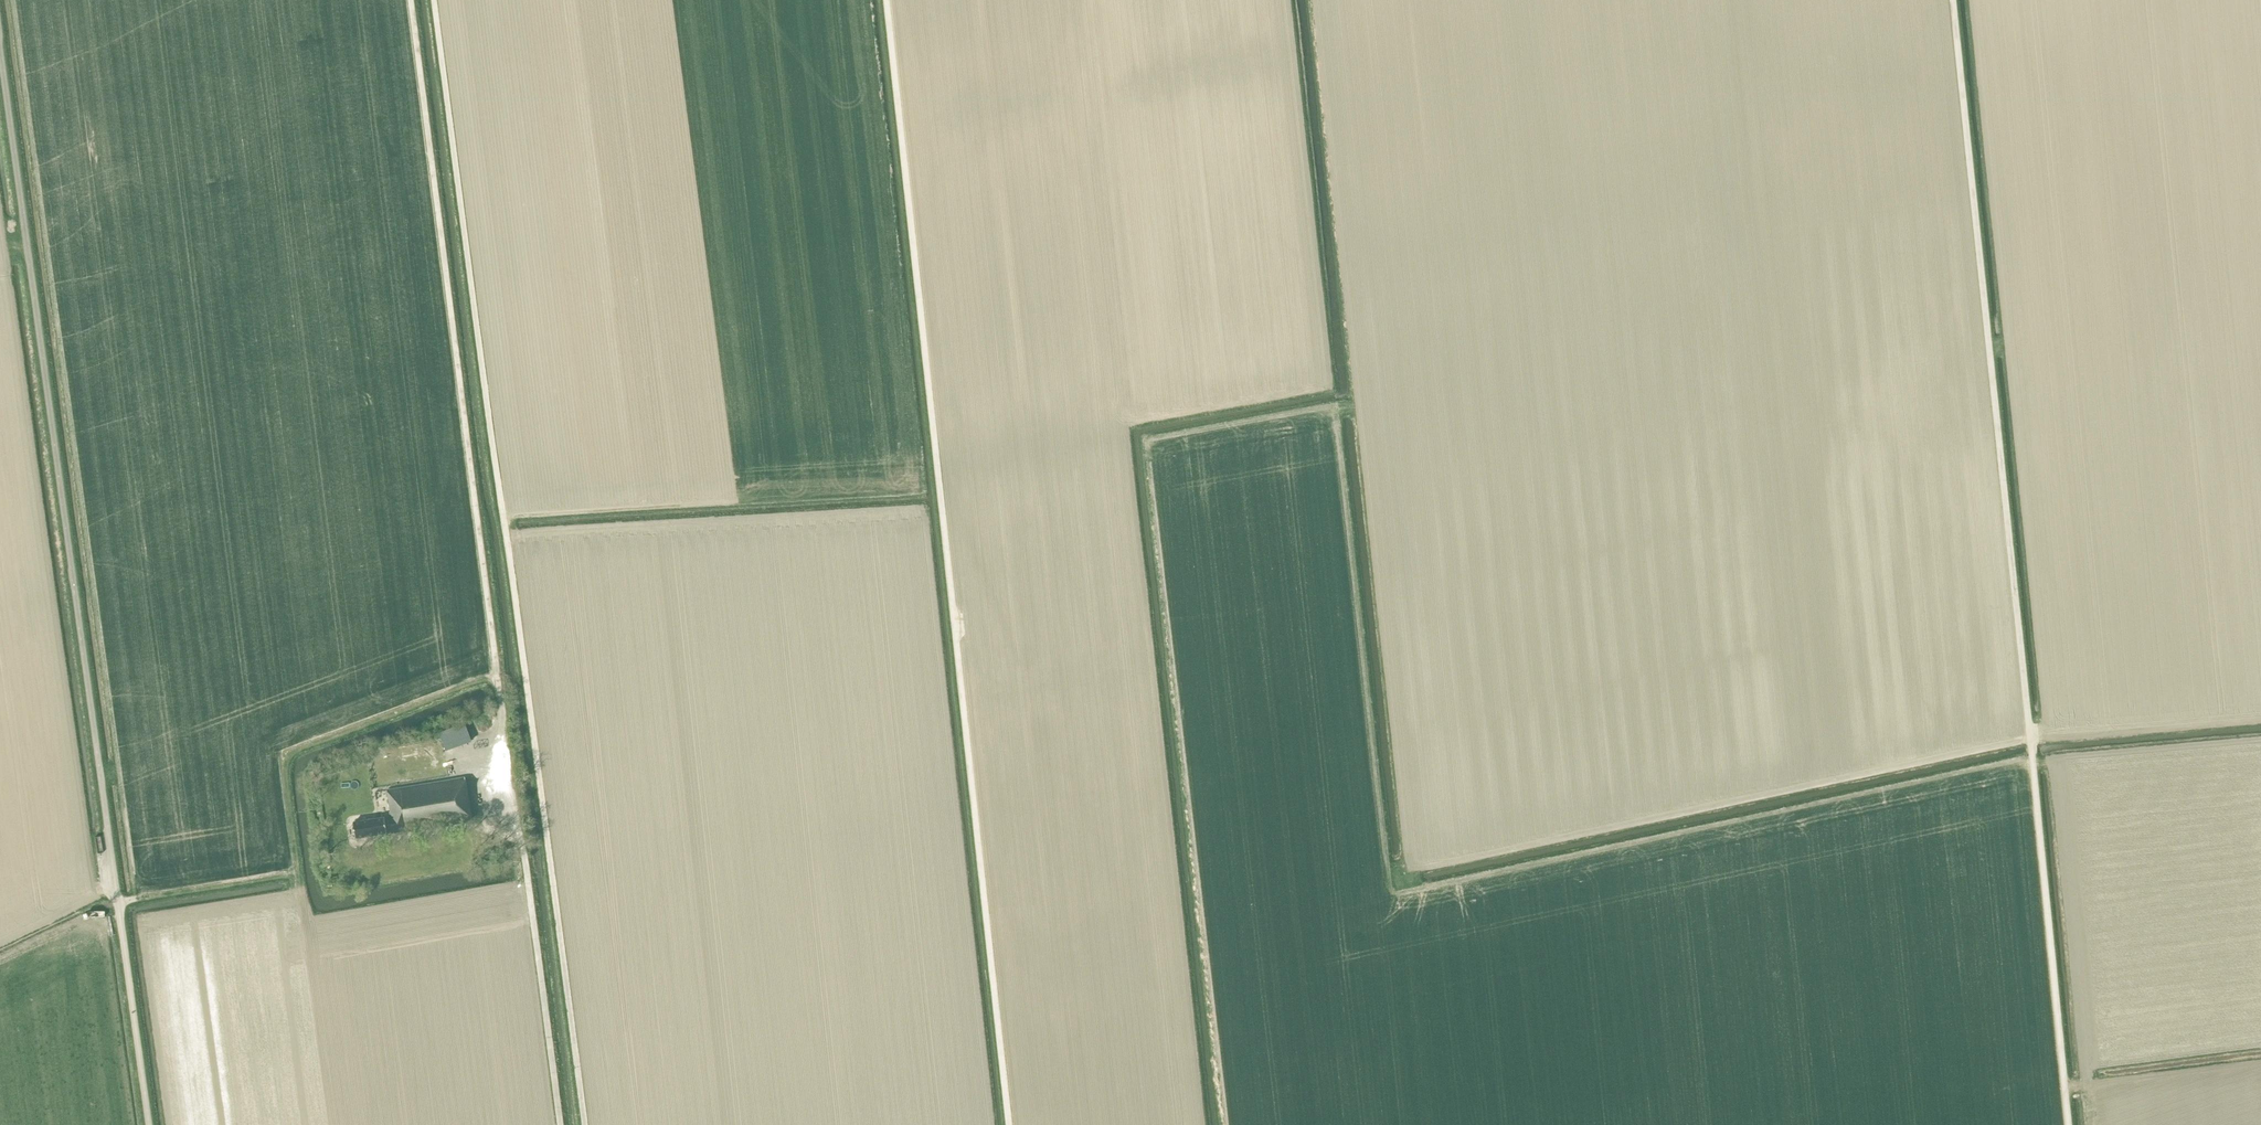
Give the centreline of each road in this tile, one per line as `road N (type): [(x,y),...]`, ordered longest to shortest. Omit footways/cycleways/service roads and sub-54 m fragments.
road 1 (unclassified): [(149,1124),(0,47)]

